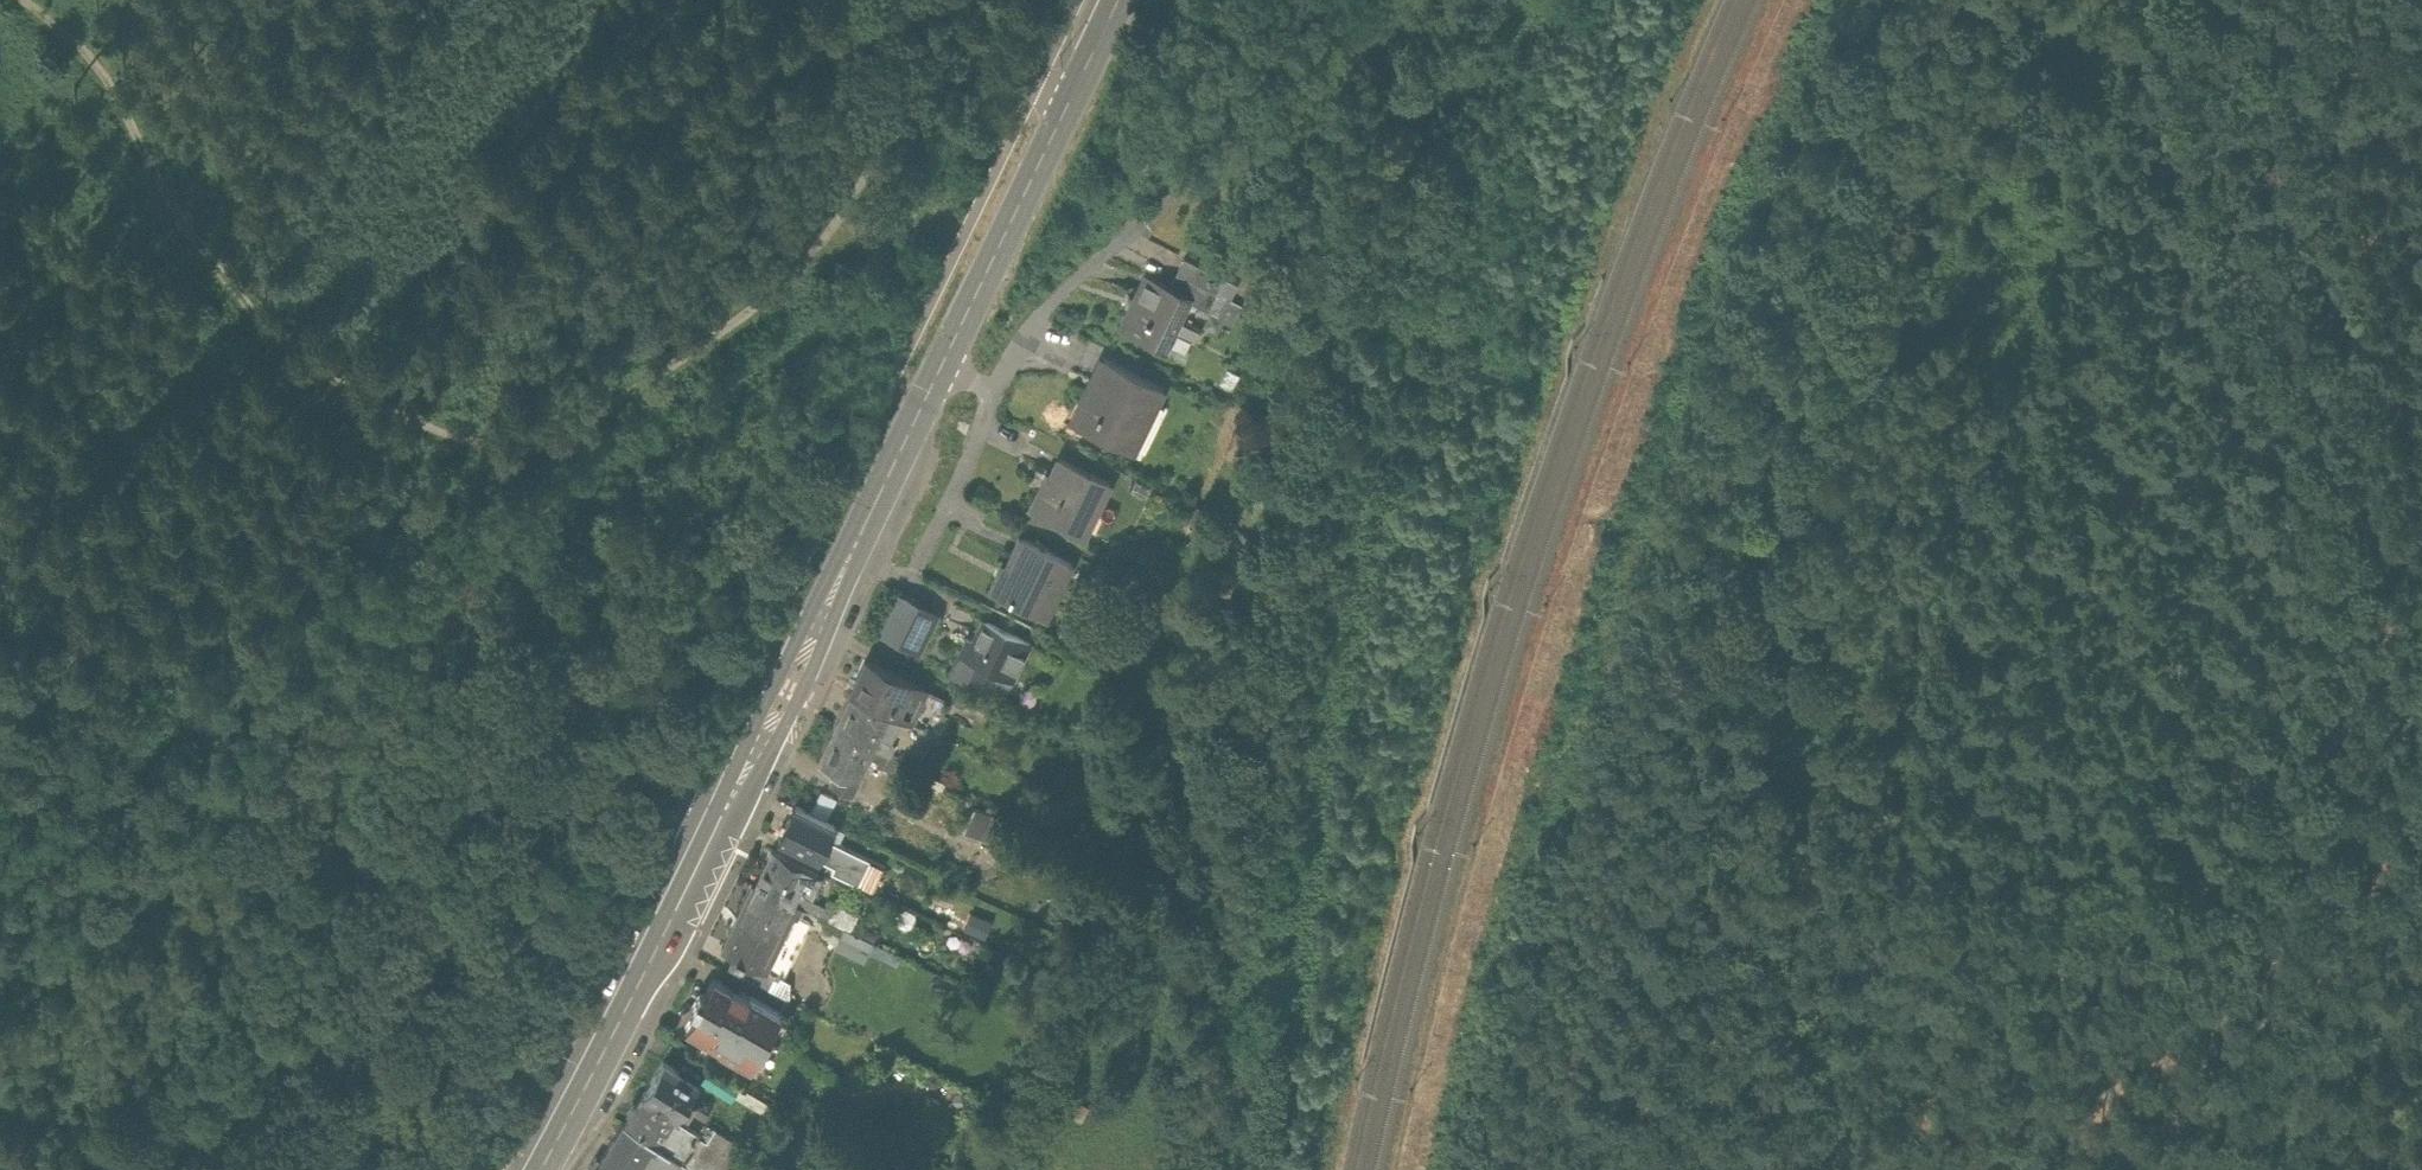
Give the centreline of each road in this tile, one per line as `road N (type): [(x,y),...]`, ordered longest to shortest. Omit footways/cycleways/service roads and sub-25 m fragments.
road 1 (track): [(23,0),(90,60),(225,286),(283,348),(347,395),(456,438),(505,443),(560,429),(642,383),(781,284),(850,199)]
road 2 (primary): [(540,1169),(790,690),(941,369)]
road 3 (primary): [(941,369),(1119,0)]
road 4 (track): [(1146,219),(1412,0)]
road 5 (track): [(850,199),(895,122),(950,71),(985,69),(1071,98)]
road 6 (residential): [(993,393),(1072,284),(1146,219)]
road 7 (residential): [(993,393),(956,494),(909,585)]

